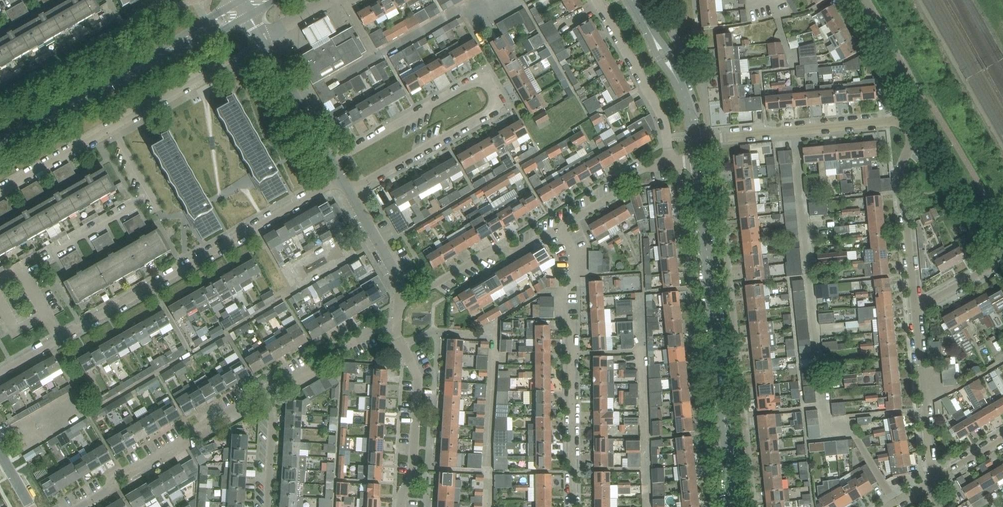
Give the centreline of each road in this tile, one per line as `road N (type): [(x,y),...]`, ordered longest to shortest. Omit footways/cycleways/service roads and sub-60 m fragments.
road 1 (residential): [(340,177),(0,372)]
road 2 (residential): [(348,191),(498,106),(493,89),(479,80),(330,161)]
road 3 (tertiary): [(734,506),(697,160)]
road 4 (residential): [(0,190),(262,40)]
road 5 (residential): [(573,506),(571,332),(563,292),(573,280),(560,229)]
road 6 (residential): [(78,506),(118,476),(264,394)]
road 7 (residential): [(694,139),(901,119)]
road 8 (residential): [(901,119),(910,130),(901,166),(916,308)]
road 9 (residential): [(399,506),(414,475),(418,378),(397,331)]
road 10 (secondary): [(0,141),(160,55)]
road 11 (residential): [(400,304),(498,251),(513,255),(560,229)]
road 12 (residential): [(597,0),(664,121),(669,163)]
road 13 (residential): [(916,308),(934,480)]
road 14 (tertiary): [(694,139),(673,74),(631,0)]
road 15 (residential): [(264,394),(368,334),(397,331)]
road 16 (residential): [(330,161),(262,40)]
road 17 (residential): [(560,229),(615,193),(619,181),(669,163)]
road 18 (residential): [(901,119),(901,68),(865,0)]
road 19 (residential): [(400,304),(398,282),(348,191)]

